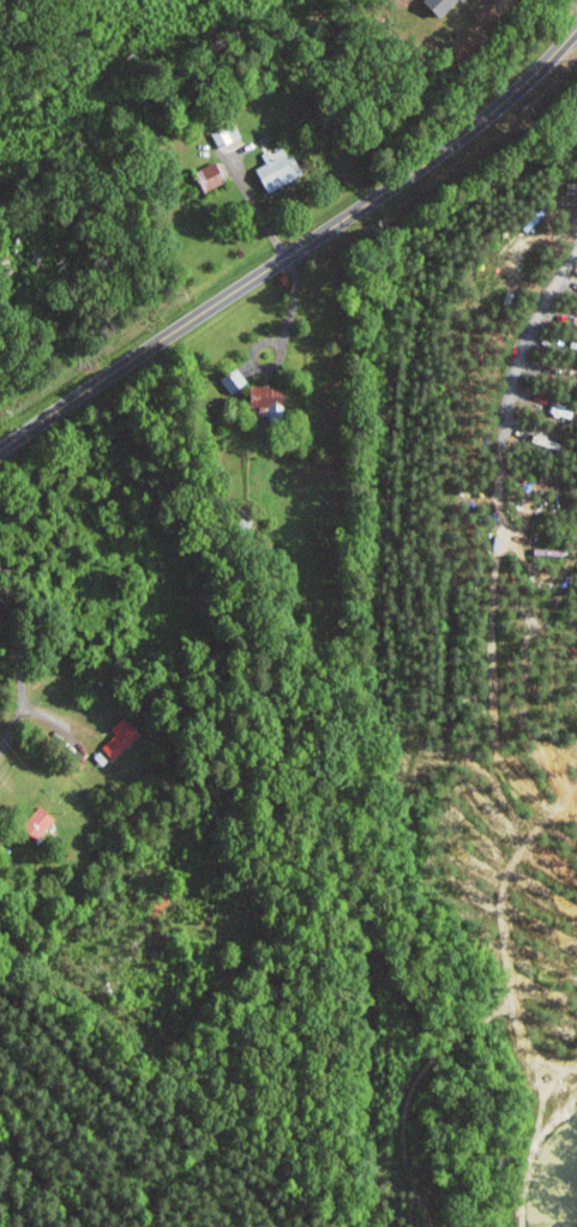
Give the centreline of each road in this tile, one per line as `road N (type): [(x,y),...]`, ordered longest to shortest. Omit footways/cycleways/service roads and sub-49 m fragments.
road 1 (tertiary): [(0,450),(413,174),(500,106),(576,28)]
road 2 (residential): [(495,521),(495,464),(511,380),(539,306),(576,244)]
road 3 (residential): [(0,595),(28,675),(0,763)]

